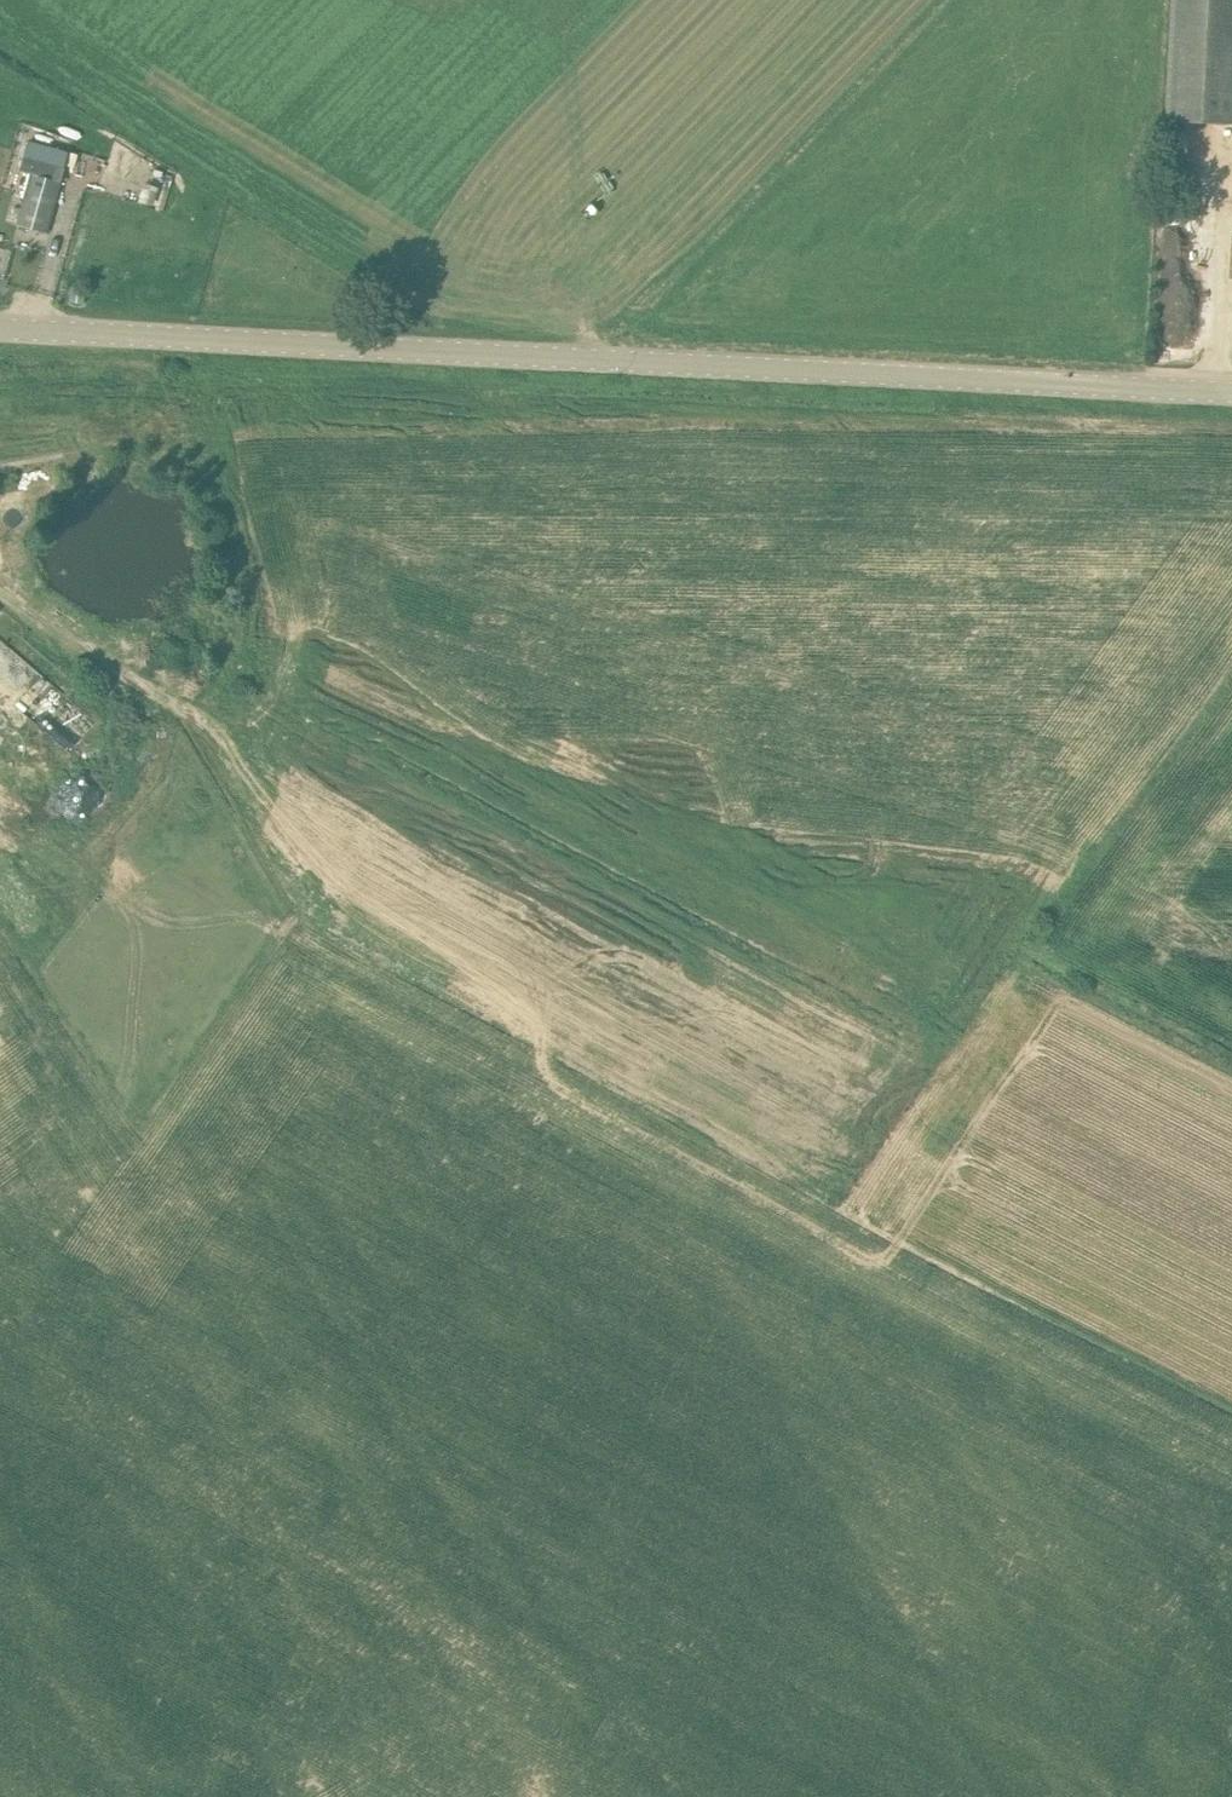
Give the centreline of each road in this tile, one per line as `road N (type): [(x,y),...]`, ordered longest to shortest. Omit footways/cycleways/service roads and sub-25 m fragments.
road 1 (tertiary): [(1231,394),(0,331)]

